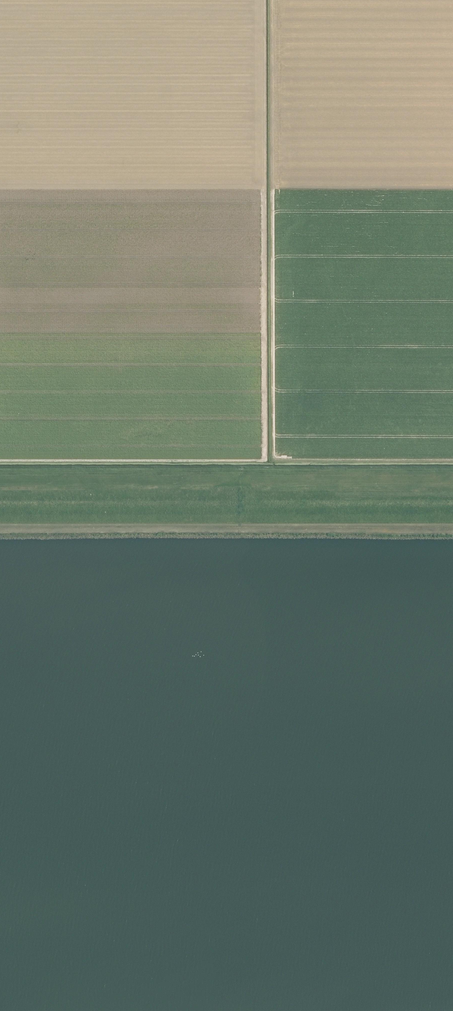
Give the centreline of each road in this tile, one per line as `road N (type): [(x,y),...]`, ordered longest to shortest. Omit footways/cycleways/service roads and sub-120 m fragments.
road 1 (unclassified): [(0,524),(452,524)]

